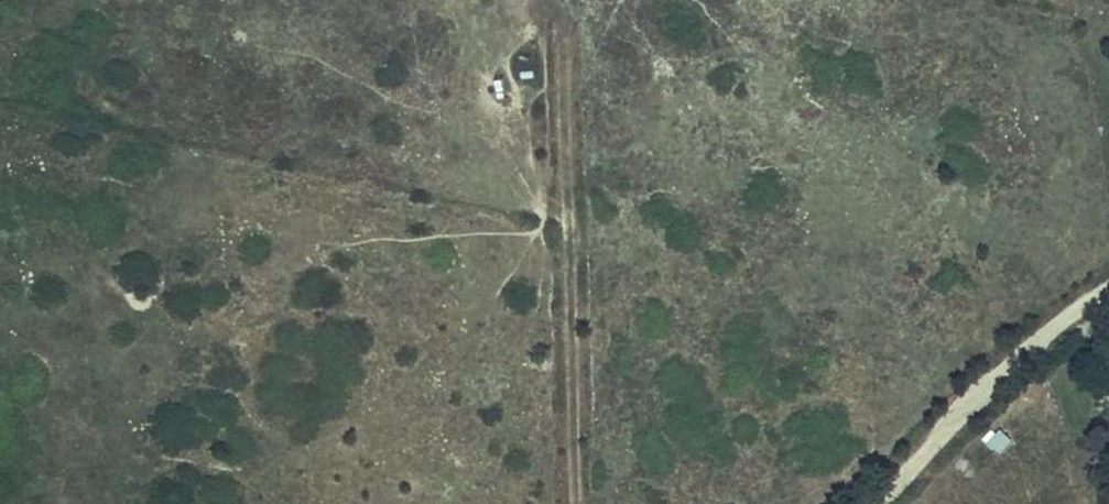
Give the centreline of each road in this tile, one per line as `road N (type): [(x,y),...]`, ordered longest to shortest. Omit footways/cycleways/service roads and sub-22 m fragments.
road 1 (track): [(1108,284),(872,503)]

